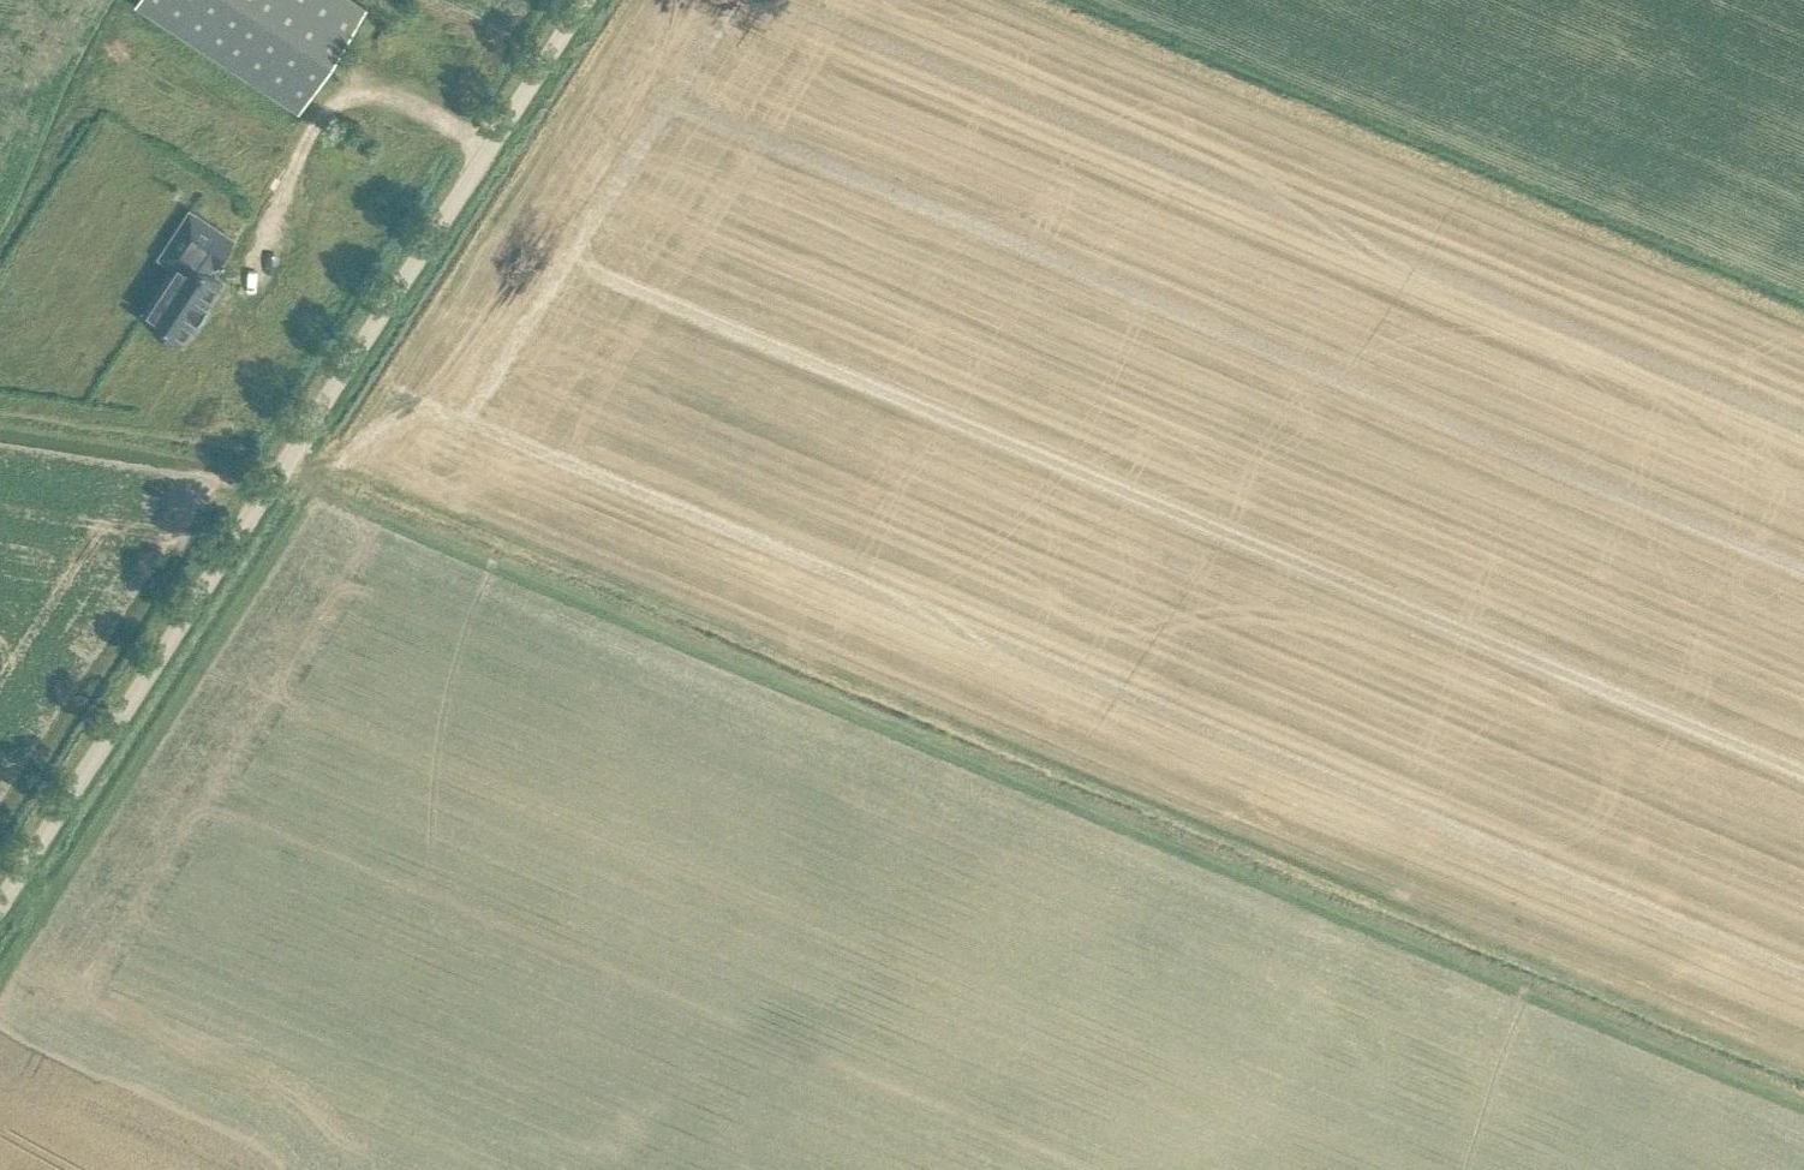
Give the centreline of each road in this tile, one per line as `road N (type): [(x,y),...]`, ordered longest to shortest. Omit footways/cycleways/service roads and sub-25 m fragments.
road 1 (tertiary): [(0,910),(588,0)]

